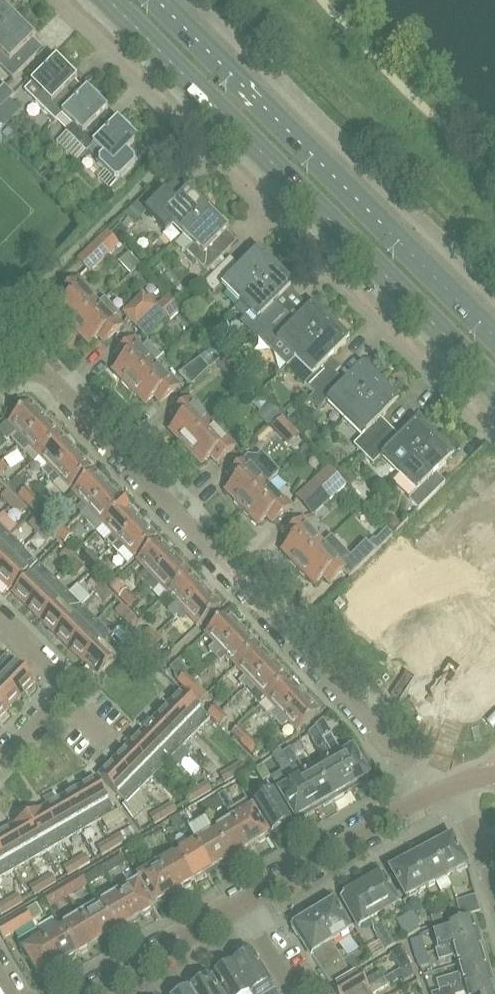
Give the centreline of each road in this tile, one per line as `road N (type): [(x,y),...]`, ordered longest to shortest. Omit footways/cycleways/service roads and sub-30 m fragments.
road 1 (residential): [(447,789),(38,385),(16,381),(0,391)]
road 2 (primary): [(111,0),(494,379)]
road 3 (primary): [(494,330),(157,0)]
road 4 (residential): [(243,902),(447,789)]
road 5 (residential): [(0,760),(58,694),(53,673),(0,626)]
road 6 (residential): [(90,993),(243,902)]

